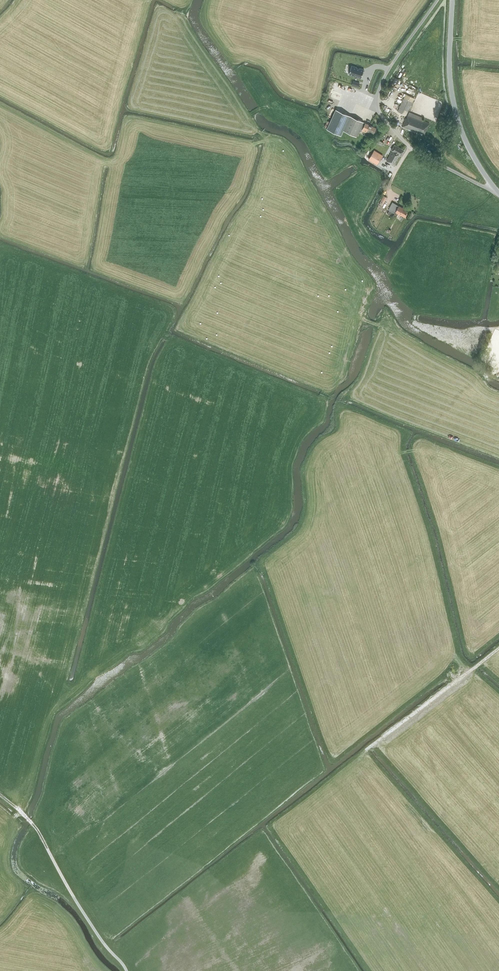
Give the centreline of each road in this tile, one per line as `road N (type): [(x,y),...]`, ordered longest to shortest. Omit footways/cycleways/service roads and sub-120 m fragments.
road 1 (residential): [(496,190),(411,148),(379,111),(386,74),(437,0)]
road 2 (tertiary): [(496,190),(454,106),(452,0)]

